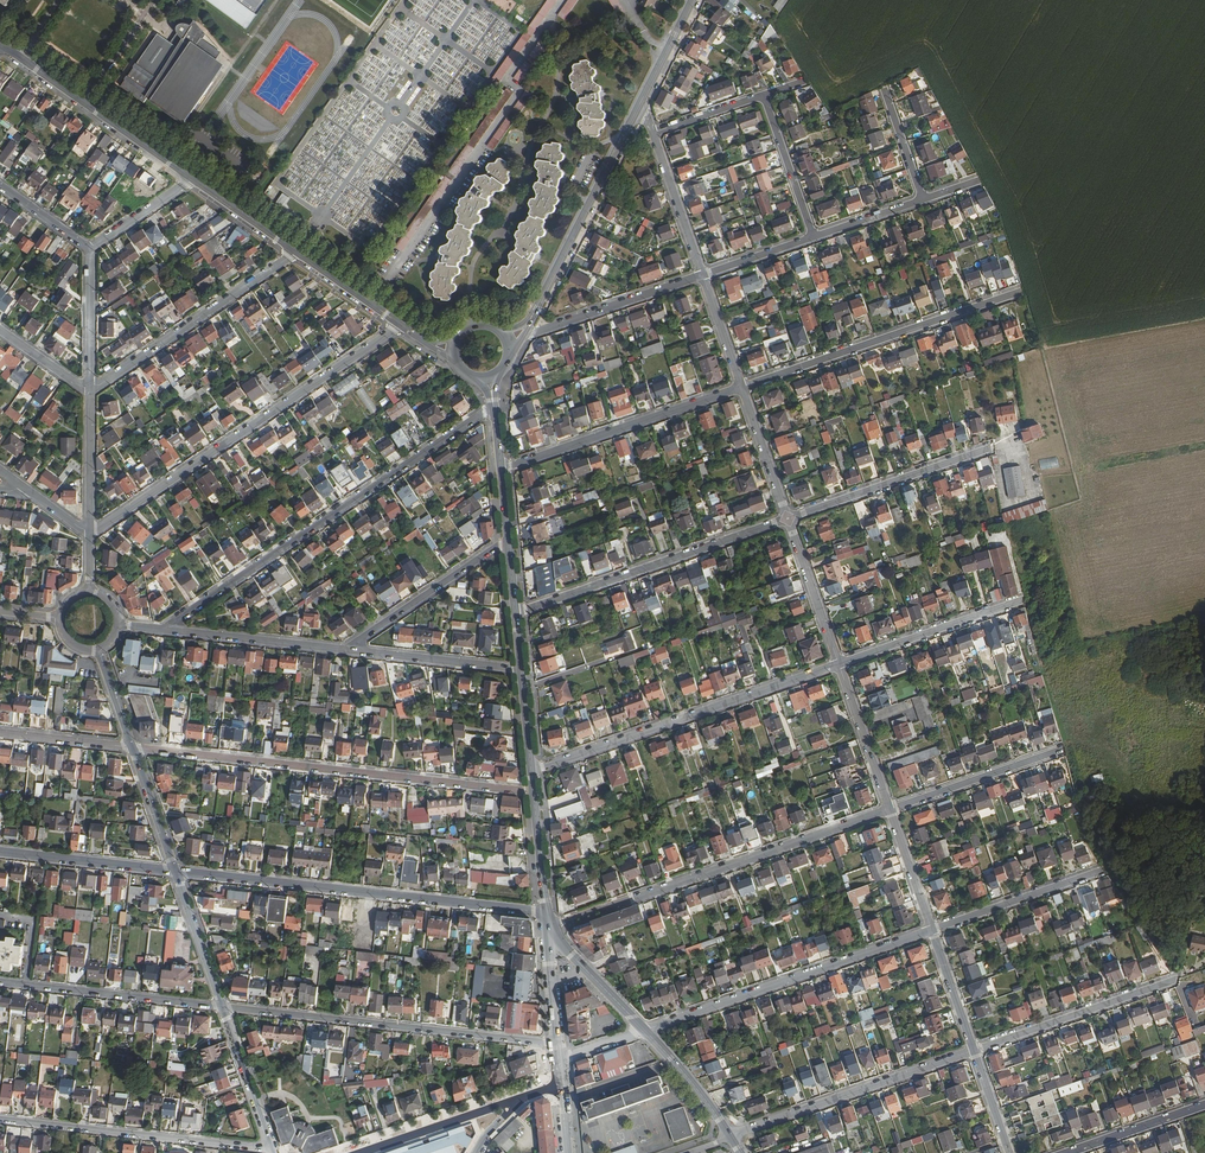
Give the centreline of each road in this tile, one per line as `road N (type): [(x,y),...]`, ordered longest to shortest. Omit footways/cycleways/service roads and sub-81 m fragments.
road 1 (residential): [(533,791),(133,748)]
road 2 (residential): [(494,406),(166,629)]
road 3 (residential): [(90,533),(400,325)]
road 4 (residential): [(545,912),(176,873)]
road 5 (residential): [(890,809),(547,927)]
road 6 (residential): [(558,1044),(222,1007)]
road 7 (residential): [(839,664),(531,771)]
road 8 (residential): [(933,930),(645,1031)]
road 9 (residential): [(1019,300),(743,388)]
road 10 (residential): [(787,518),(515,613)]
road 11 (residential): [(0,1119),(272,1149)]
road 12 (residential): [(730,1136),(974,1050)]
road 13 (residential): [(743,388),(501,470)]
road 14 (residential): [(296,252),(90,392)]
road 15 (secondary): [(531,318),(639,106)]
road 16 (residential): [(0,982),(222,1007)]
road 17 (residential): [(987,449),(787,518)]
road 18 (residential): [(1170,981),(974,1050)]
road 19 (residential): [(508,540),(345,648)]
road 20 (residential): [(839,664),(1019,600)]
road 21 (residential): [(524,337),(702,275)]
road 22 (residential): [(1064,749),(890,809)]
road 23 (tertiary): [(525,1094),(351,1152)]
road 24 (residential): [(166,629),(345,648)]
road 25 (residential): [(176,873),(0,852)]
road 26 (residential): [(345,648),(521,668)]
road 27 (residential): [(1100,872),(933,930)]
road 28 (residential): [(839,664),(787,518)]
road 29 (residential): [(890,809),(839,664)]
road 30 (residential): [(222,1007),(272,1149)]
road 31 (residential): [(813,237),(764,95)]
road 32 (residential): [(702,275),(653,133)]
road 33 (residential): [(1204,1105),(1067,1152)]
road 34 (residential): [(89,248),(90,392)]
road 35 (tertiary): [(645,1031),(547,927)]
road 36 (residential): [(176,873),(222,1007)]
road 37 (residential): [(90,392),(90,533)]
road 38 (residential): [(787,518),(743,388)]
road 39 (tertiary): [(730,1136),(645,1031)]
road 40 (residential): [(133,748),(0,733)]
road 41 (tertiary): [(192,179),(83,102)]
road 42 (residential): [(133,748),(176,873)]
road 43 (residential): [(933,930),(890,809)]
road 44 (tertiary): [(296,252),(192,179)]
road 45 (tertiary): [(400,325),(296,252)]
road 46 (residential): [(974,1050),(933,930)]
road 47 (residential): [(83,102),(156,0)]
road 48 (residential): [(192,179),(89,248)]
road 49 (secondary): [(533,791),(545,912)]
road 50 (residential): [(743,388),(702,275)]

